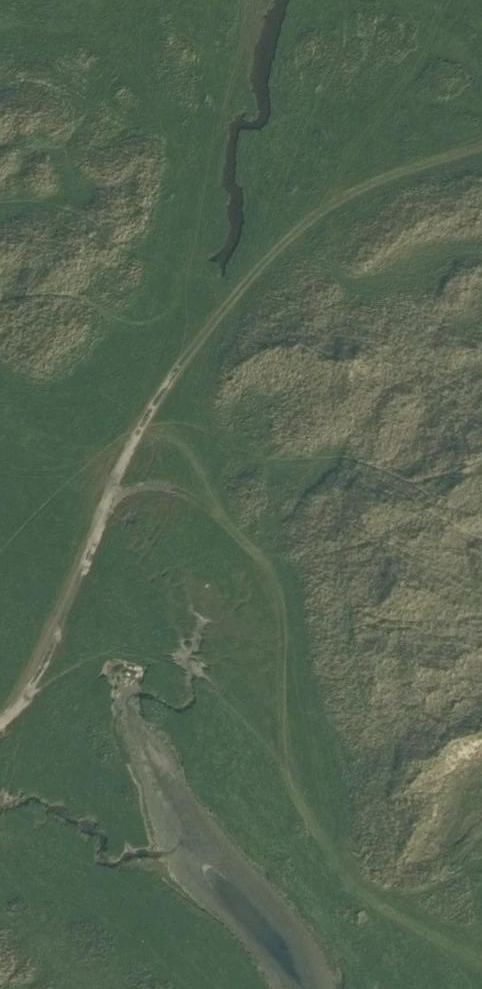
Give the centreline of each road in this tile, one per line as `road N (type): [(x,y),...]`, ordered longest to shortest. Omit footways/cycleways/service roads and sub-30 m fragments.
road 1 (track): [(481,148),(349,192),(279,249),(111,485),(77,615),(44,678),(0,723)]
road 2 (track): [(81,586),(129,545),(152,541),(211,544),(263,573),(277,596),(300,758),(329,853),(441,988)]
road 3 (track): [(316,817),(269,750),(186,673),(113,655),(44,678)]
road 4 (track): [(263,573),(148,469),(33,430),(0,428)]

